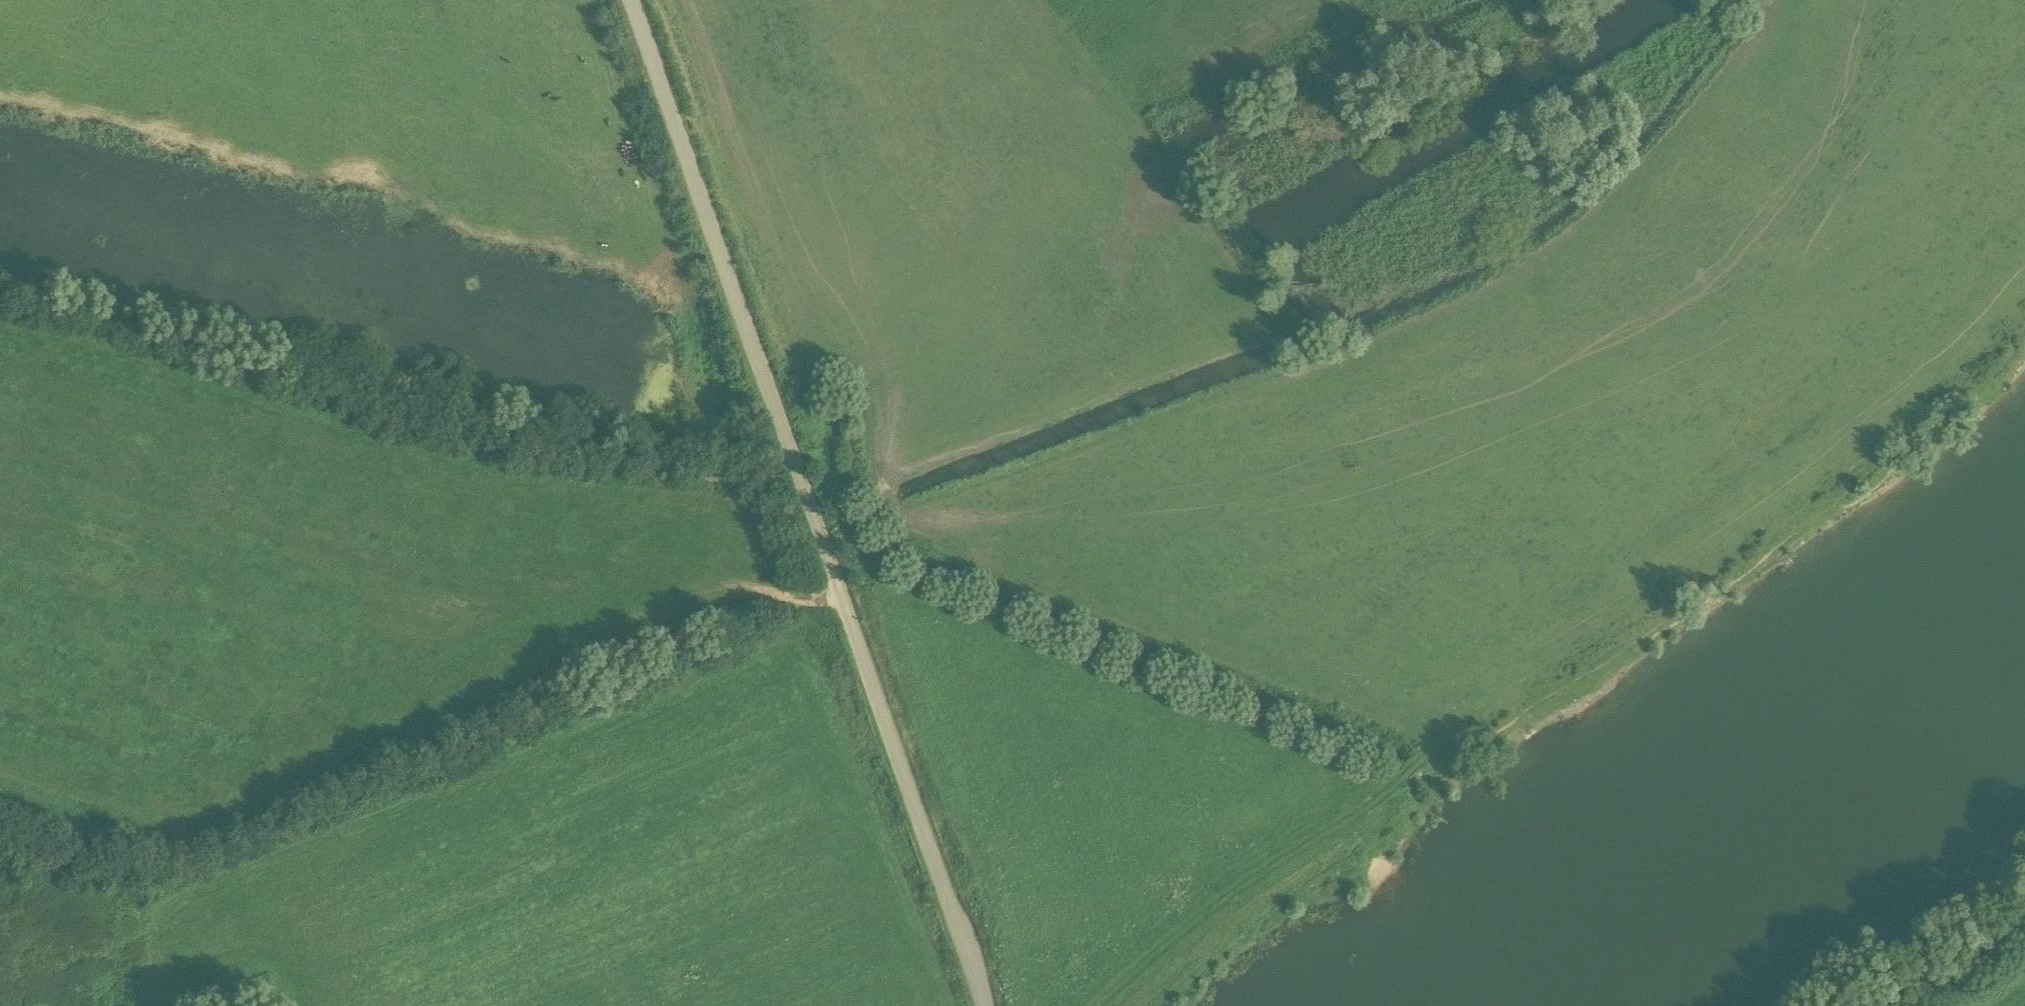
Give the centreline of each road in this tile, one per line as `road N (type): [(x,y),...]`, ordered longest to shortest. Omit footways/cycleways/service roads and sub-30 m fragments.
road 1 (unclassified): [(984,1005),(629,0)]

